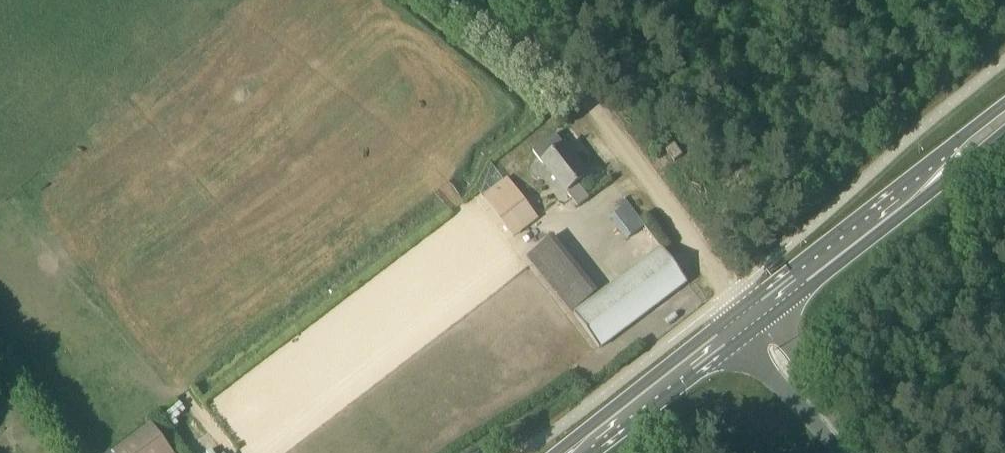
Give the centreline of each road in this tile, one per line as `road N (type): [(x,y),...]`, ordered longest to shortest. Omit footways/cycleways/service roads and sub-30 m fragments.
road 1 (track): [(749,319),(635,163),(565,88),(471,15)]
road 2 (primary): [(941,167),(749,319)]
road 3 (primary): [(577,452),(749,319)]
road 4 (unclassified): [(815,412),(809,376),(786,342),(749,319)]

